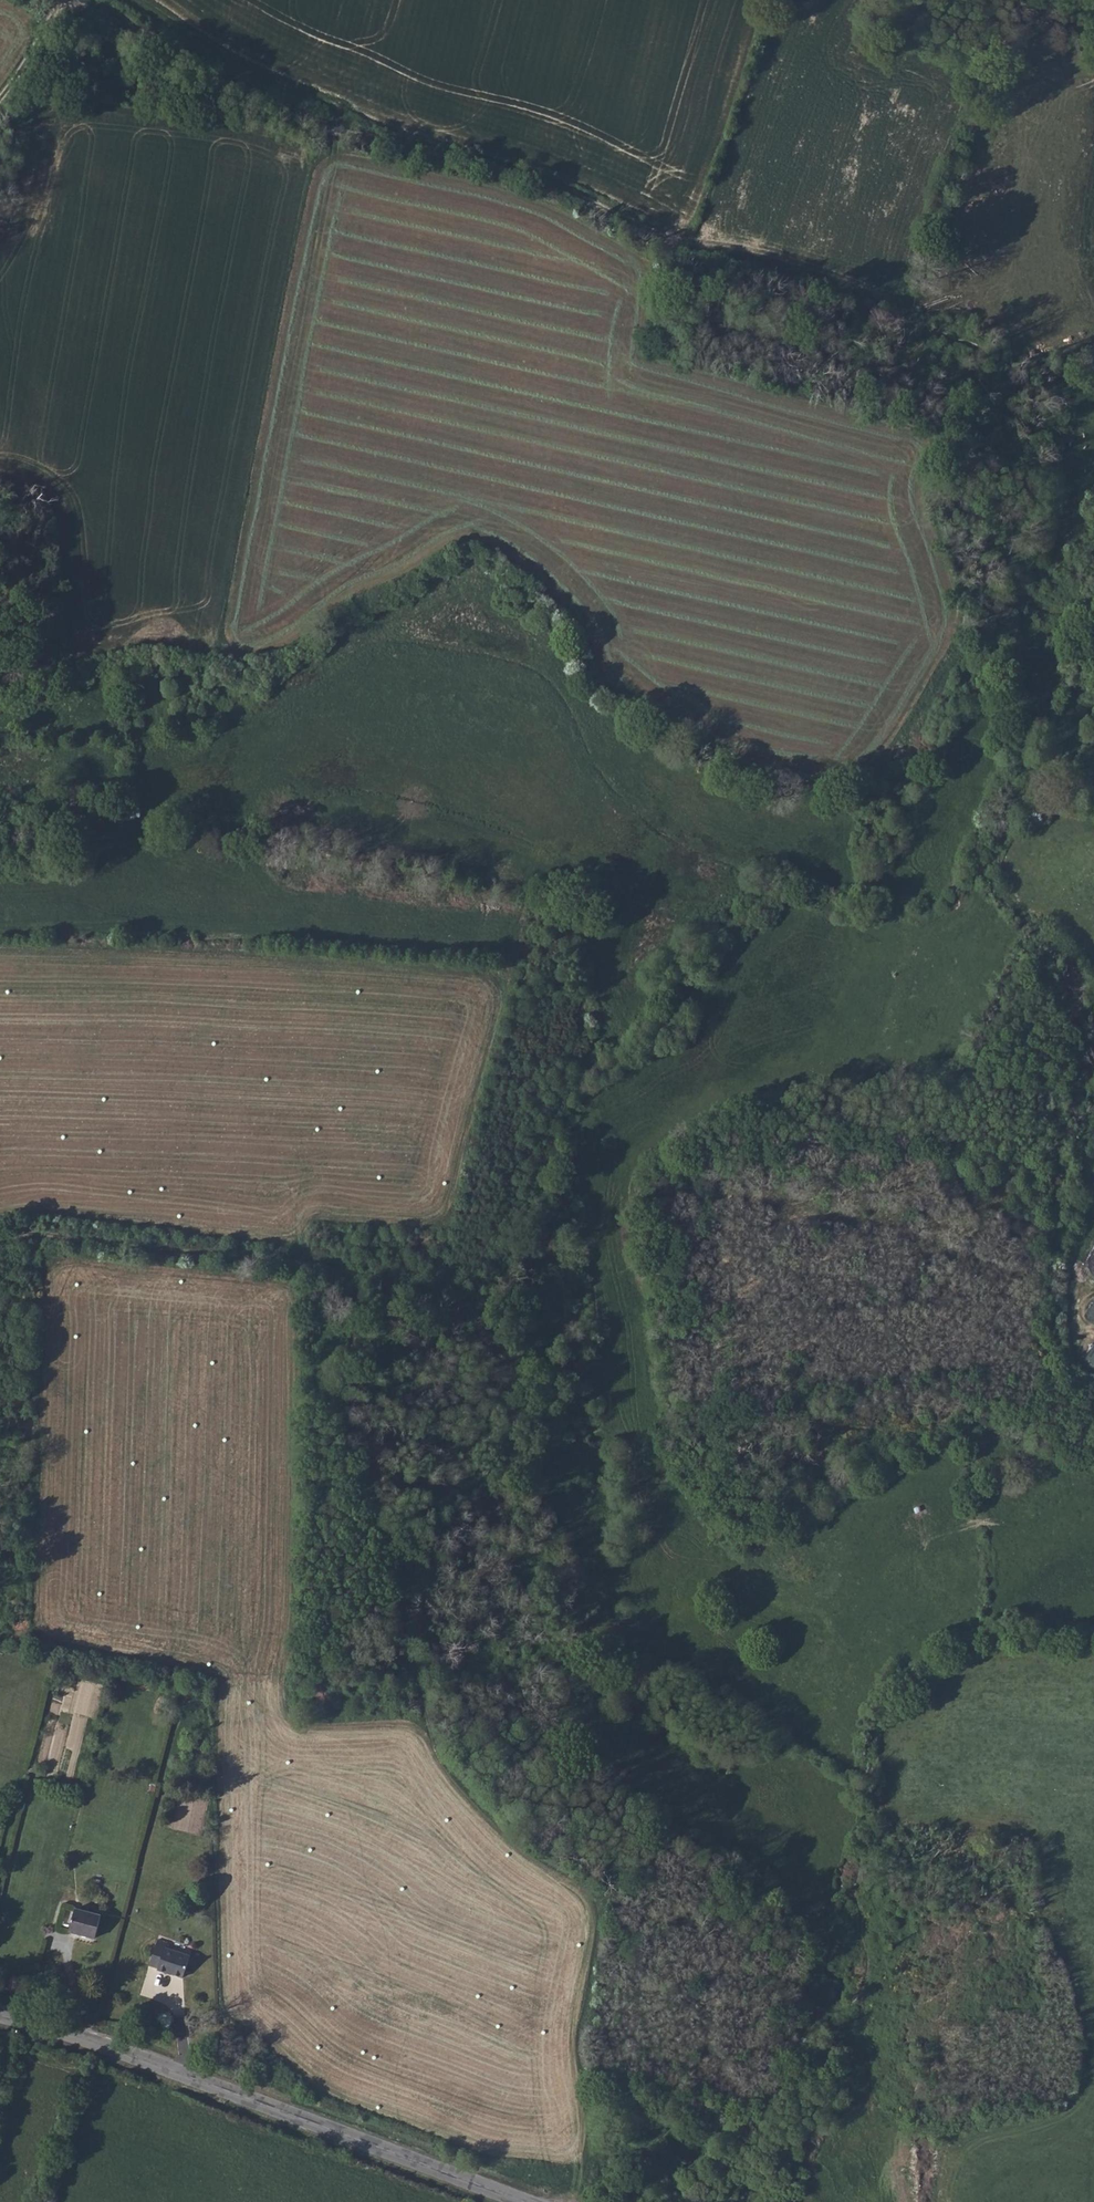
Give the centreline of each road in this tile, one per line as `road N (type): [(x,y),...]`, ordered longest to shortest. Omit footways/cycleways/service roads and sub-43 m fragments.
road 1 (unclassified): [(0,2017),(146,2061),(524,2201)]
road 2 (track): [(392,1276),(198,1253),(0,1245)]

